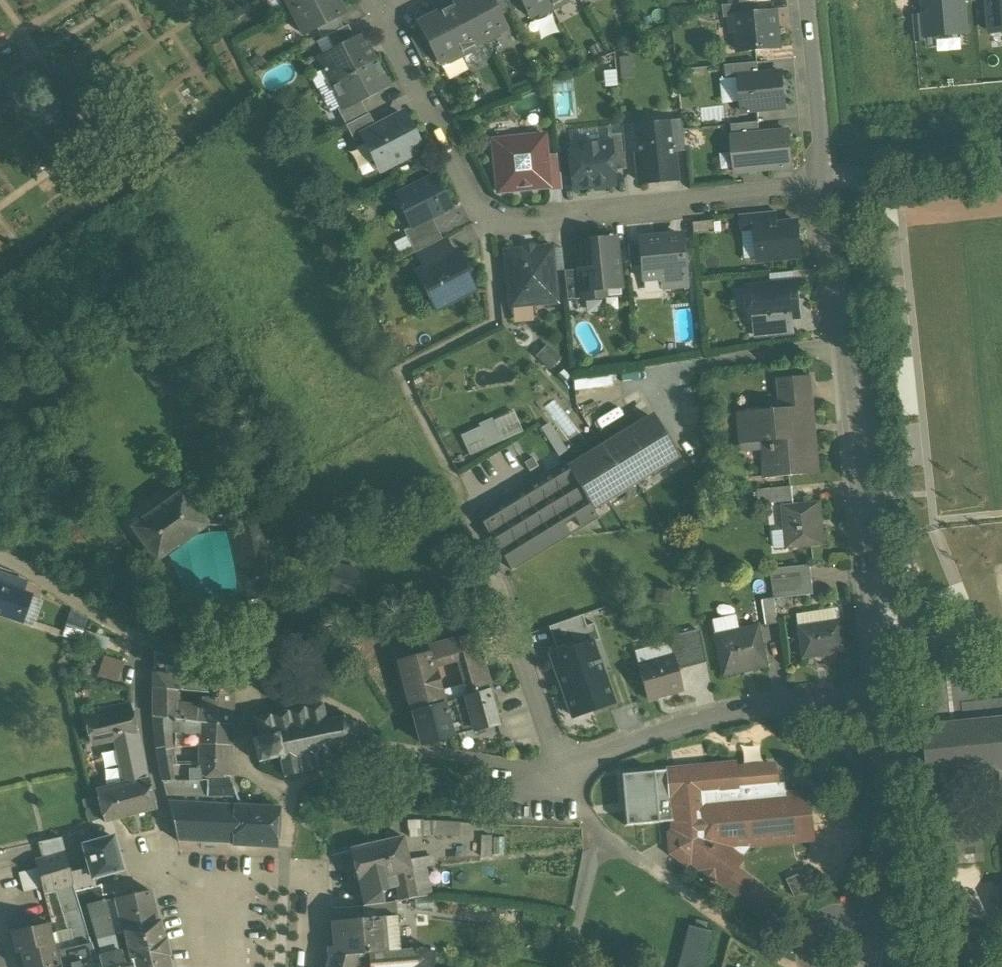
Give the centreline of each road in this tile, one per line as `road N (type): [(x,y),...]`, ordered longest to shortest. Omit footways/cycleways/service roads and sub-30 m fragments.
road 1 (residential): [(827,189),(481,227),(380,22)]
road 2 (residential): [(882,692),(827,189)]
road 3 (residential): [(881,966),(893,868),(882,692)]
road 4 (residential): [(827,189),(808,0)]
road 5 (track): [(827,189),(1001,171)]

